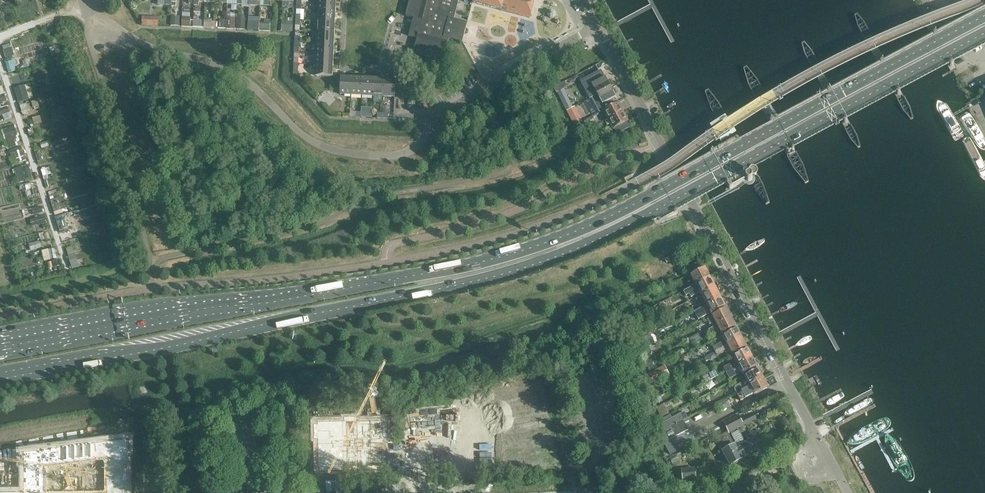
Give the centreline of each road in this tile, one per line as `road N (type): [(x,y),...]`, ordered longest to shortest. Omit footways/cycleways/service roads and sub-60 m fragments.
road 1 (primary): [(0,379),(485,279),(560,255),(984,35)]
road 2 (primary): [(984,17),(553,240),(406,278),(0,347)]
road 3 (residential): [(817,435),(594,26)]
road 4 (residential): [(400,118),(432,119),(594,26)]

